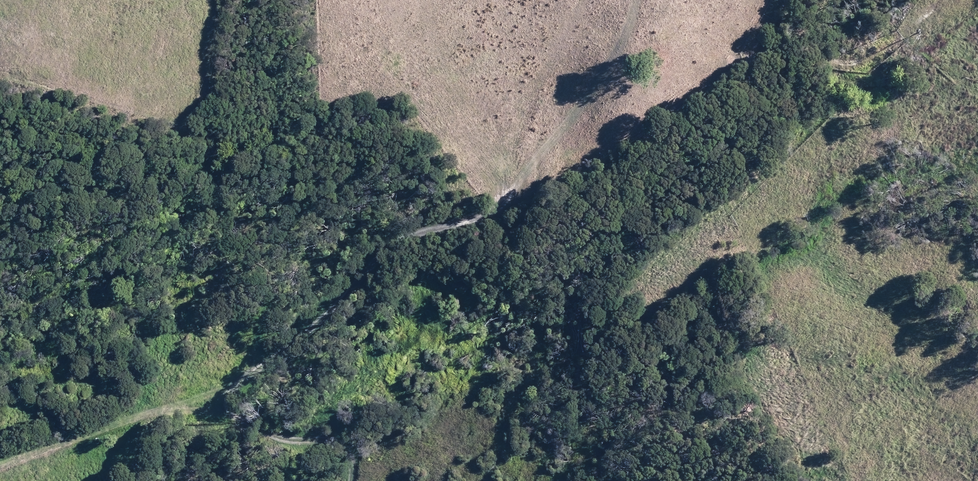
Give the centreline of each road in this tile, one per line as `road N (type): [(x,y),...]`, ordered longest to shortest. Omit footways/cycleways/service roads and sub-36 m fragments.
road 1 (track): [(853,65),(786,44),(759,50),(628,145),(522,182)]
road 2 (track): [(522,182),(490,211),(391,240),(312,327),(244,369)]
road 3 (track): [(643,0),(608,92),(538,156),(522,182)]
road 4 (track): [(156,407),(0,463)]
road 5 (track): [(231,416),(290,442),(336,443),(350,456),(351,480)]

